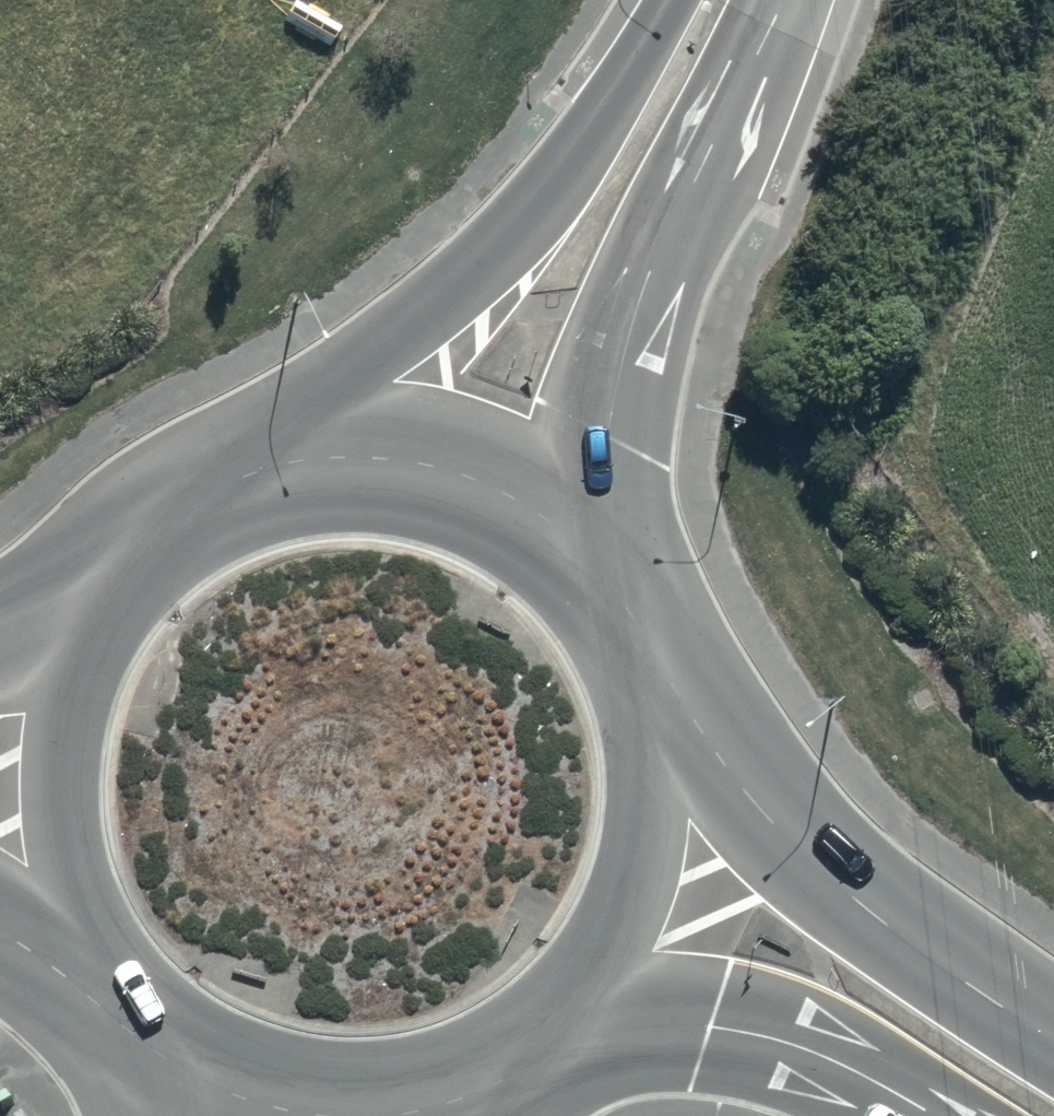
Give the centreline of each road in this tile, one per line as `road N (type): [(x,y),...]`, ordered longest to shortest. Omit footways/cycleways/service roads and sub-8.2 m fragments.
road 1 (secondary): [(252,462),(500,245),(580,150),(672,0)]
road 2 (secondary): [(780,0),(634,327),(591,553)]
road 3 (trunk): [(664,675),(788,840),(889,928),(1053,1038)]
road 4 (trunk): [(517,1066),(425,1103),(326,1112),(229,1090),(143,1042)]
road 5 (trunk): [(252,462),(343,448),(434,459),(519,495),(591,553)]
road 6 (trunk): [(664,675),(680,765),(672,856),(639,942),(583,1015)]
road 7 (trunk): [(928,1115),(773,1038),(583,1015)]
road 8 (trunk): [(74,970),(33,889),(15,800),(22,710),(53,624)]
road 9 (trunk): [(53,624),(104,553),(172,498),(252,462)]
road 10 (trunk): [(591,553),(645,631),(664,675)]

